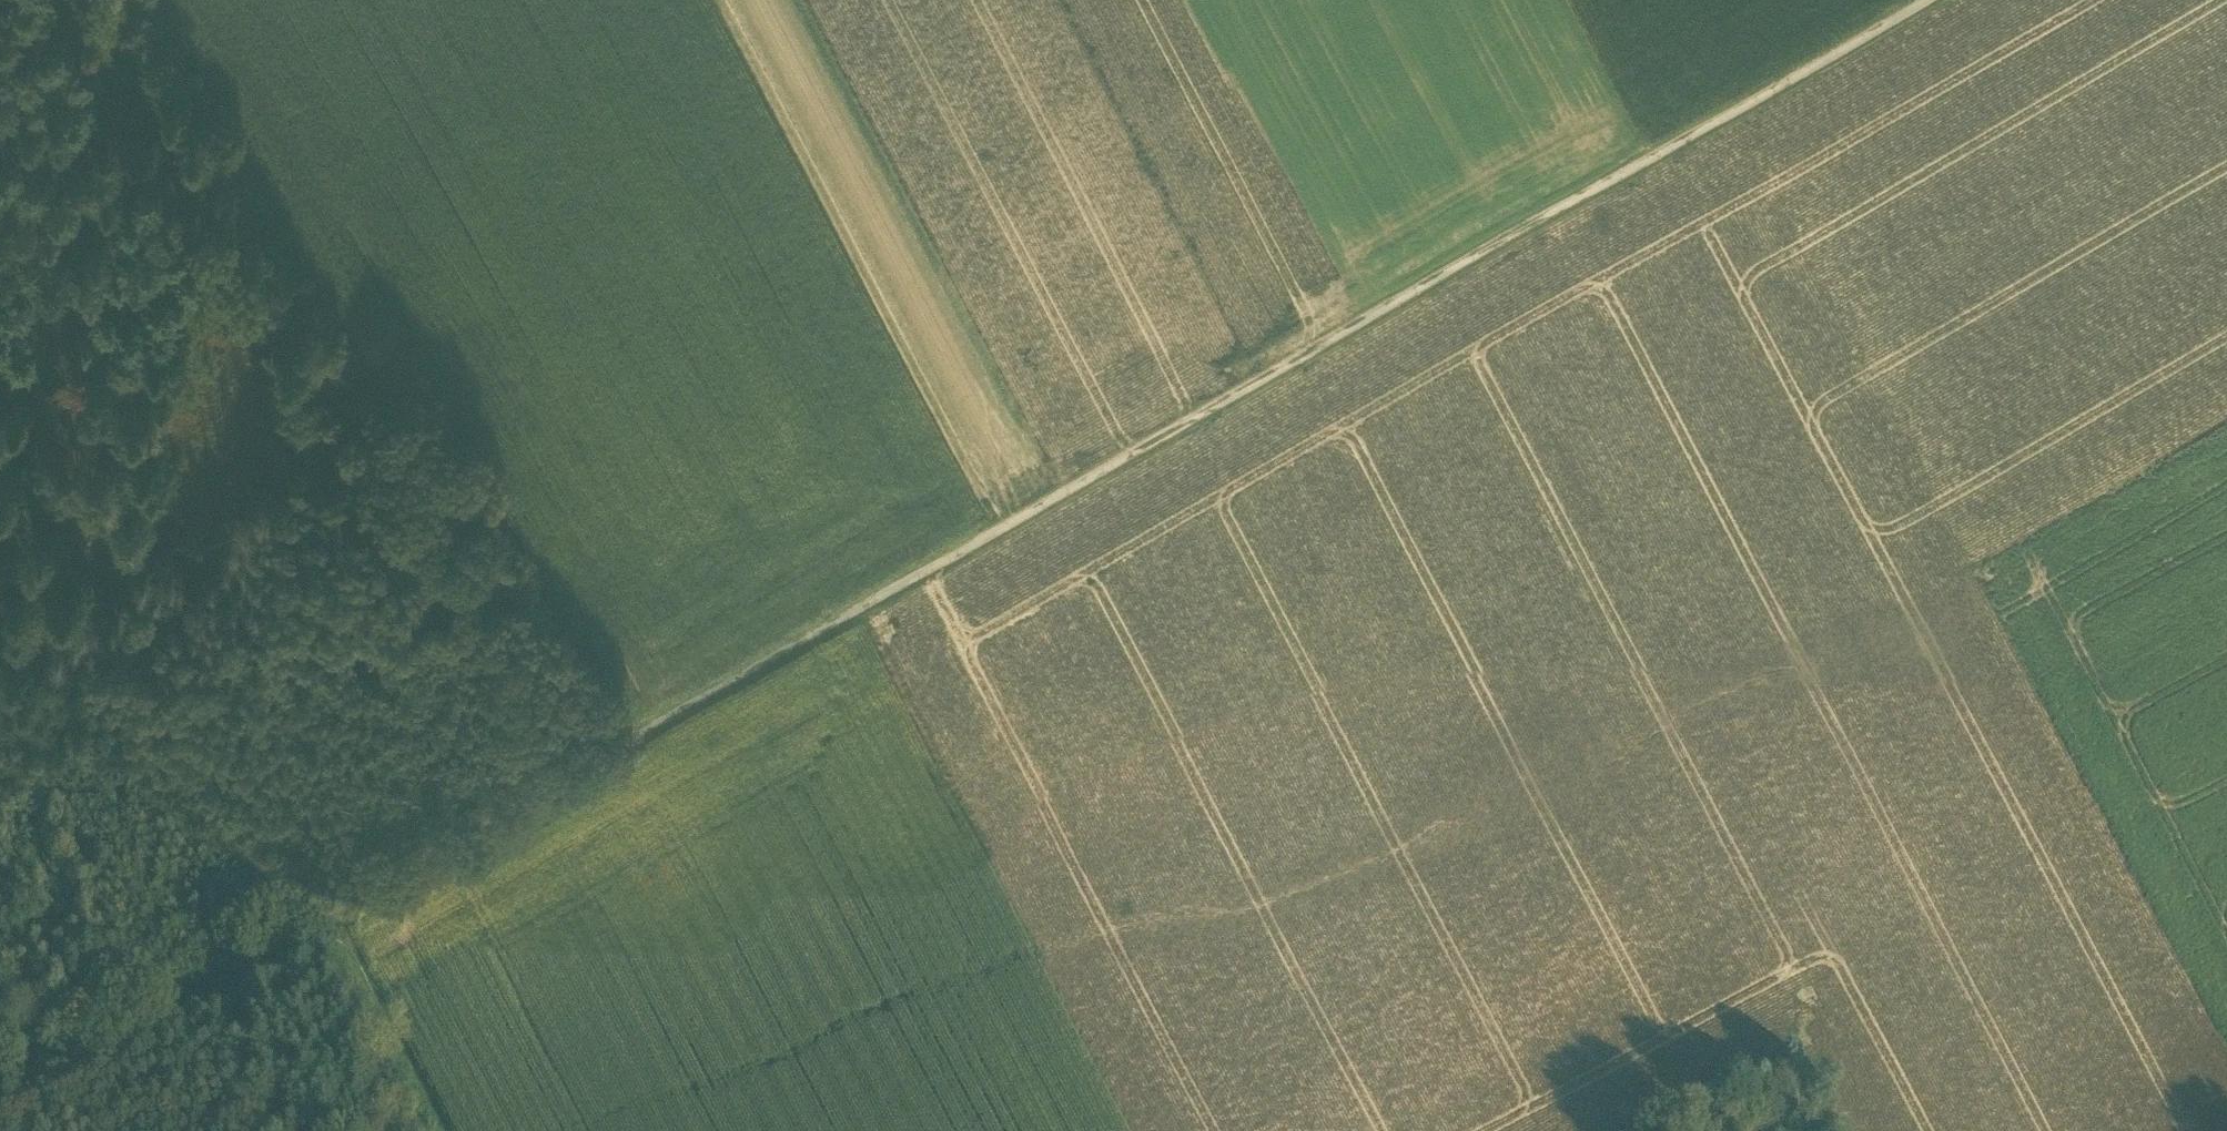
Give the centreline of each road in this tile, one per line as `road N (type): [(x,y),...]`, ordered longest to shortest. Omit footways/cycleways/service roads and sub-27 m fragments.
road 1 (track): [(1931,0),(621,745)]
road 2 (track): [(621,745),(325,914)]
road 3 (track): [(325,914),(439,1130)]

